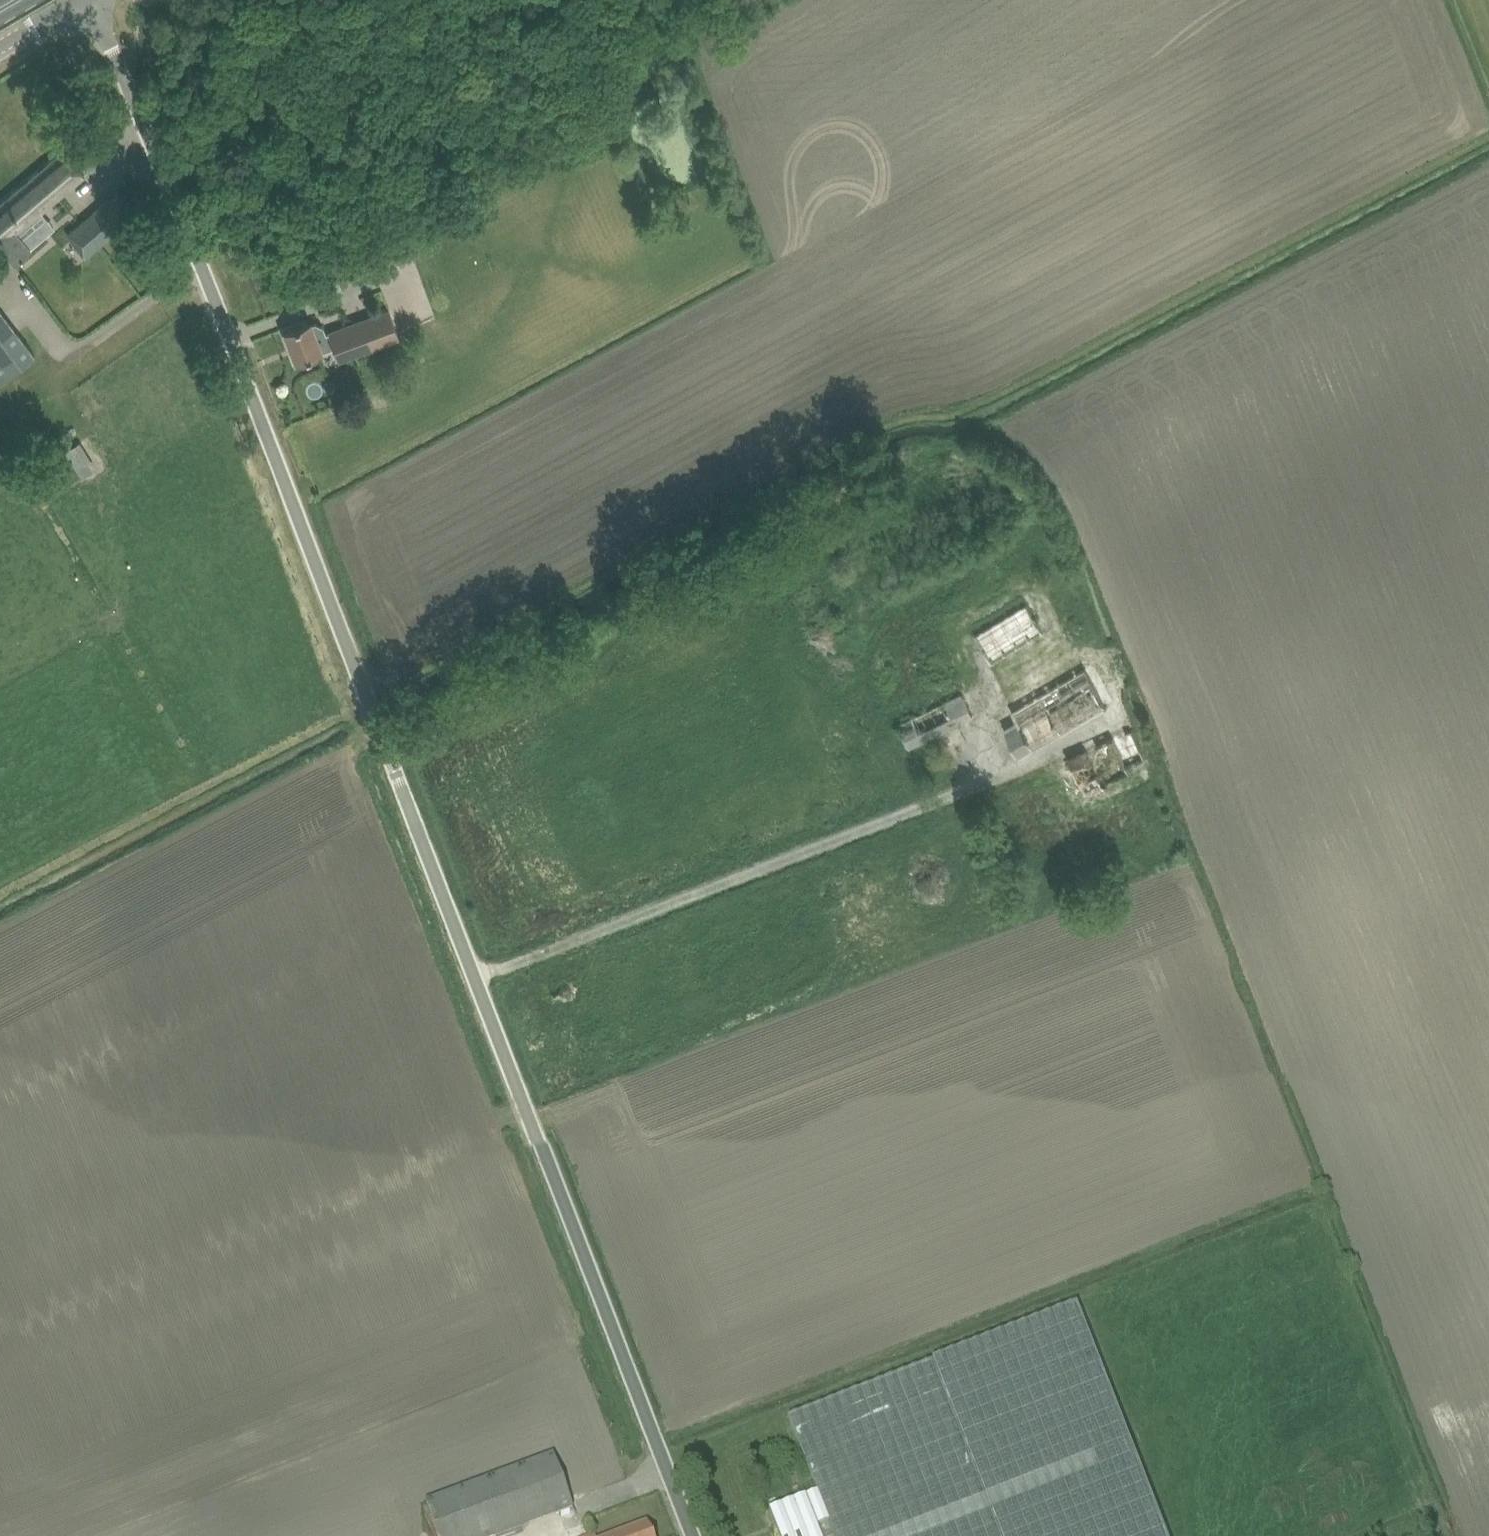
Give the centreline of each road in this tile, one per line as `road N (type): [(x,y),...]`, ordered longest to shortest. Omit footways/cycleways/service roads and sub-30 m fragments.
road 1 (unclassified): [(695,1535),(144,121),(89,0)]

